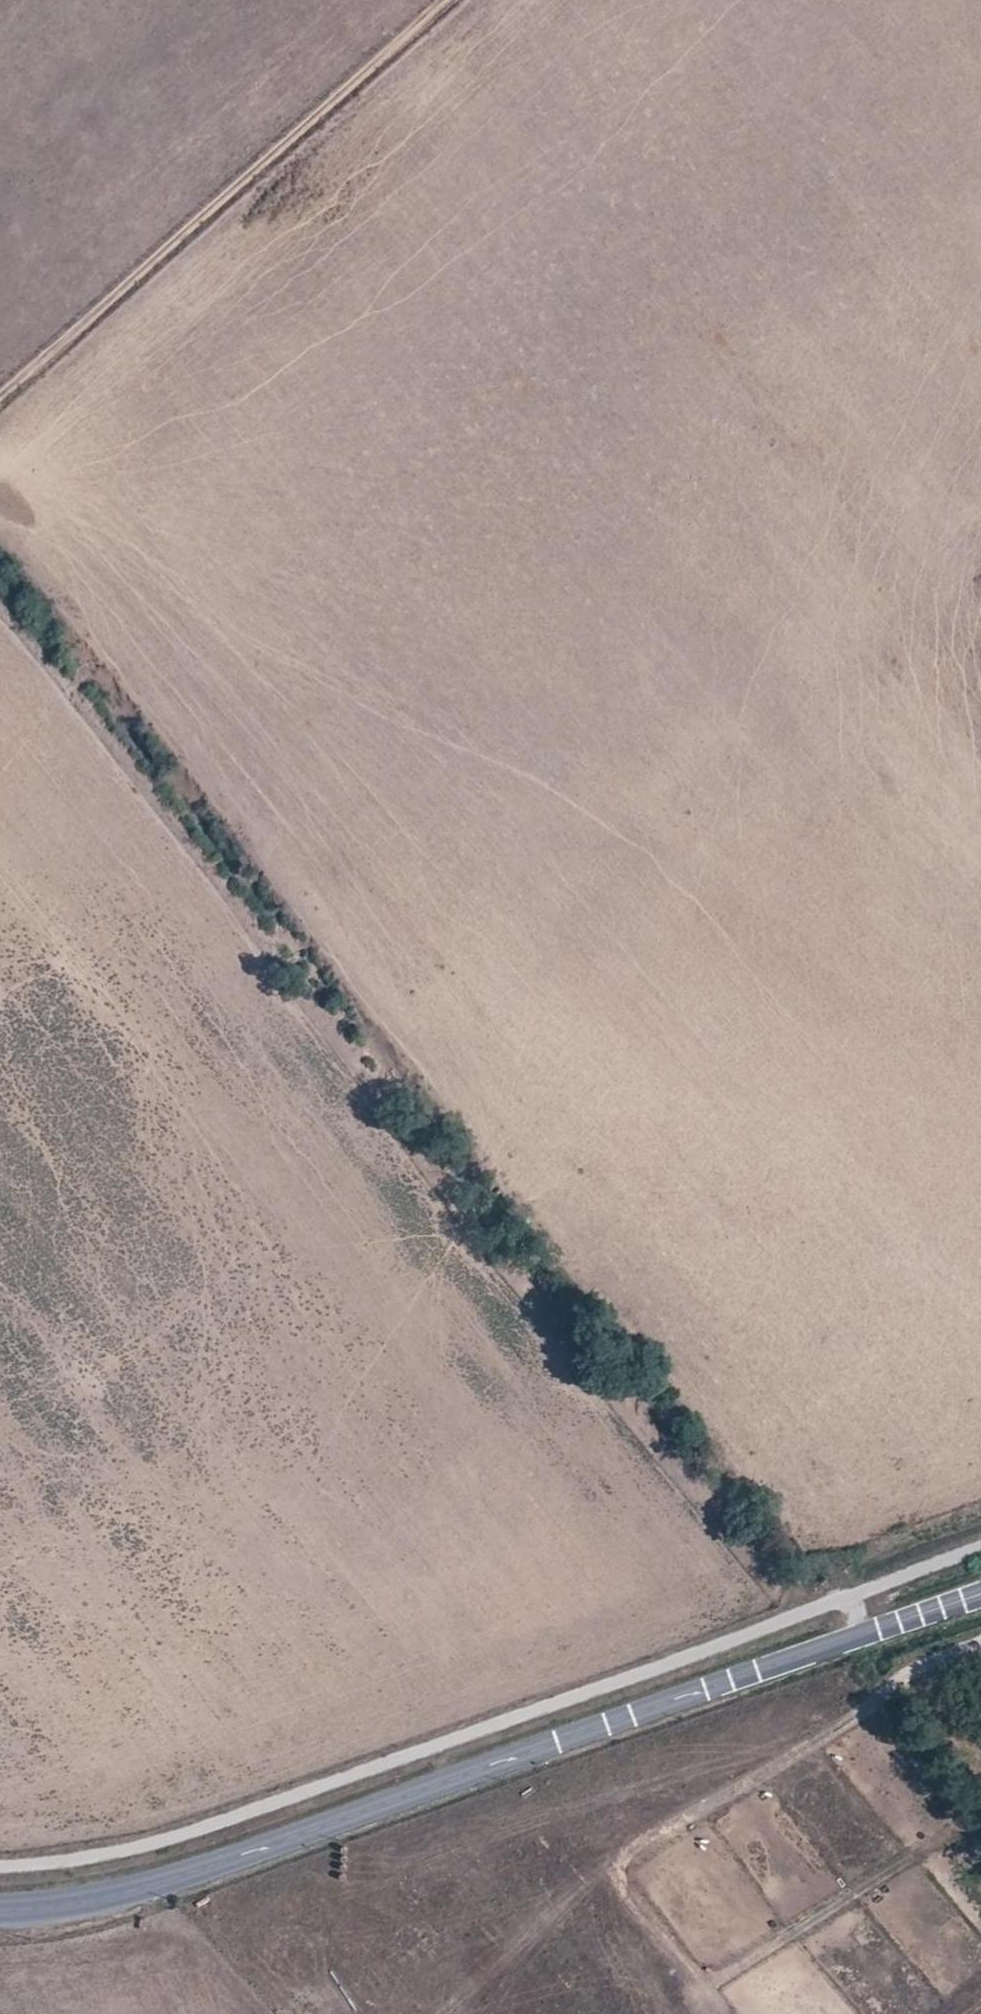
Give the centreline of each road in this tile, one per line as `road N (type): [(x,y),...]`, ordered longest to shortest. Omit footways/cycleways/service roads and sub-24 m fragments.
road 1 (tertiary): [(0,1907),(93,1899),(184,1874),(980,1595)]
road 2 (track): [(0,399),(447,0)]

